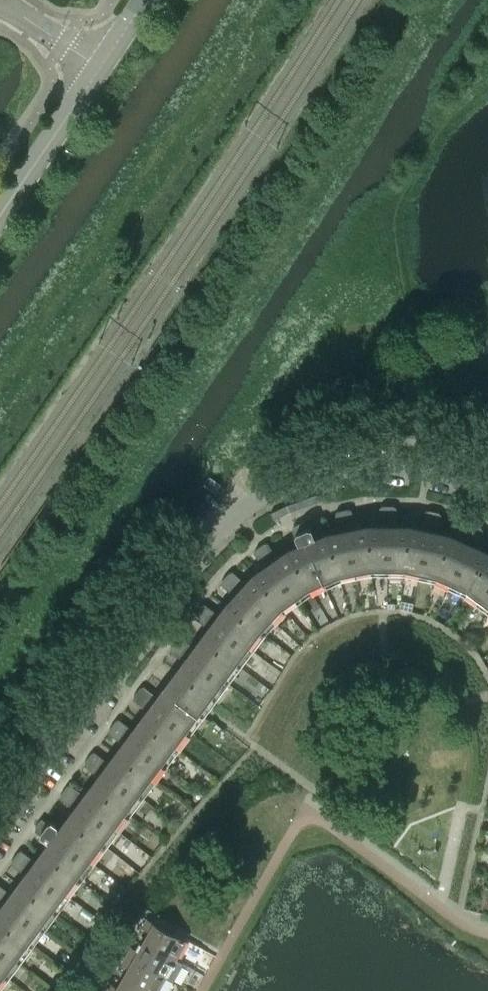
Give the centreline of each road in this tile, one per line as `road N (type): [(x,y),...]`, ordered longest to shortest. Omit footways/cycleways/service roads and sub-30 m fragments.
road 1 (residential): [(0,810),(213,531),(315,476),(421,468)]
road 2 (tertiary): [(0,213),(100,68)]

